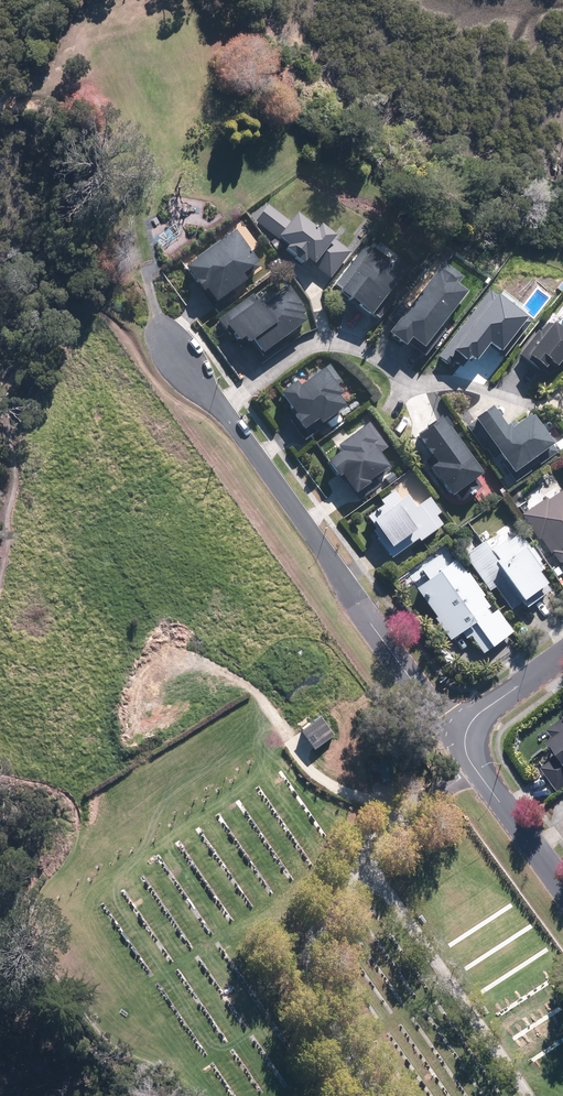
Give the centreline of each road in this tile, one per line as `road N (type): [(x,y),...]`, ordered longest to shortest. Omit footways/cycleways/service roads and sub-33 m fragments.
road 1 (residential): [(174,343),(437,715),(464,739)]
road 2 (residential): [(464,739),(477,772),(562,889)]
road 3 (residential): [(562,654),(479,714),(464,739)]

